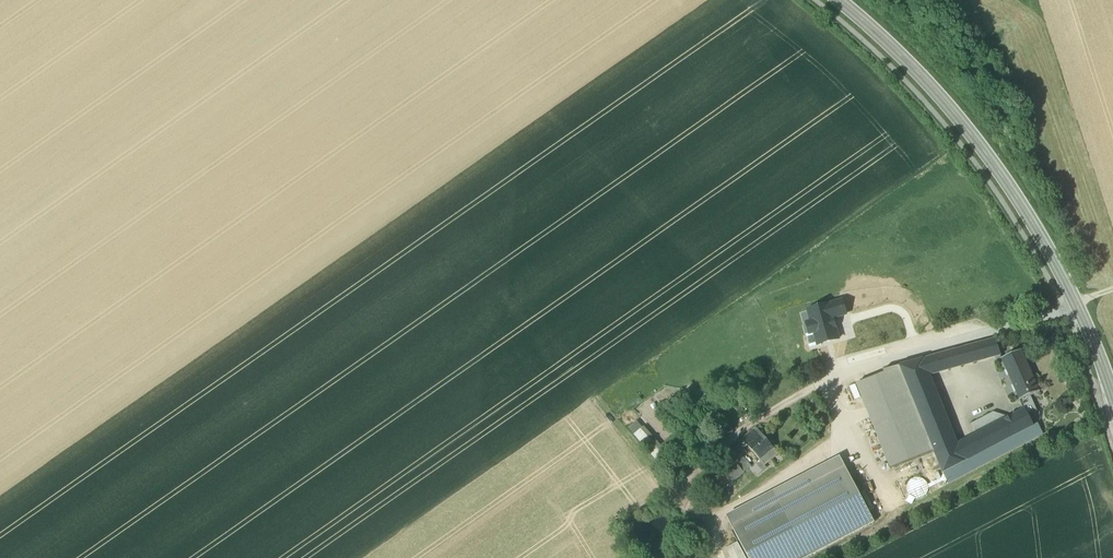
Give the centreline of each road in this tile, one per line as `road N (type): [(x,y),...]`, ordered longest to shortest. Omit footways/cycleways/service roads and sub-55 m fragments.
road 1 (secondary): [(1112,398),(1077,304),(980,143),(839,0)]

